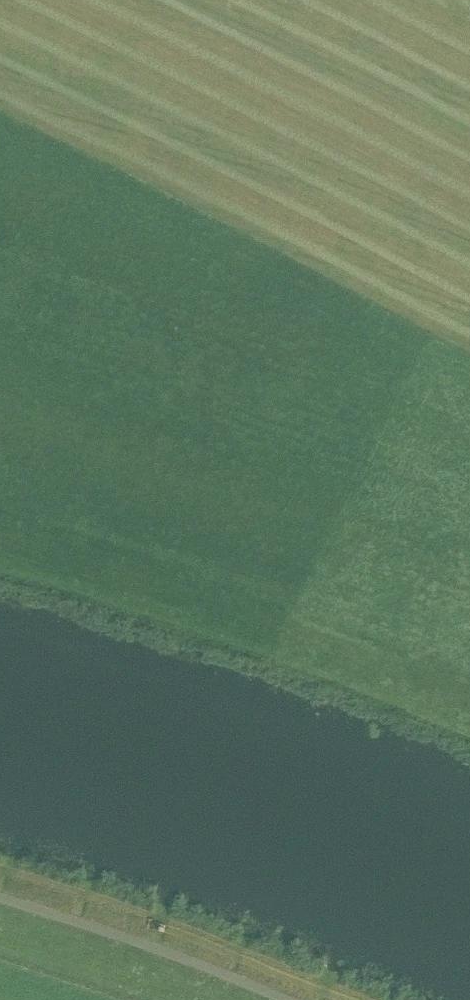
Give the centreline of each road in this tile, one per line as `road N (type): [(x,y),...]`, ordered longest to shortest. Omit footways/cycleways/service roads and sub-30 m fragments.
road 1 (unclassified): [(289,999),(94,914),(0,885)]

